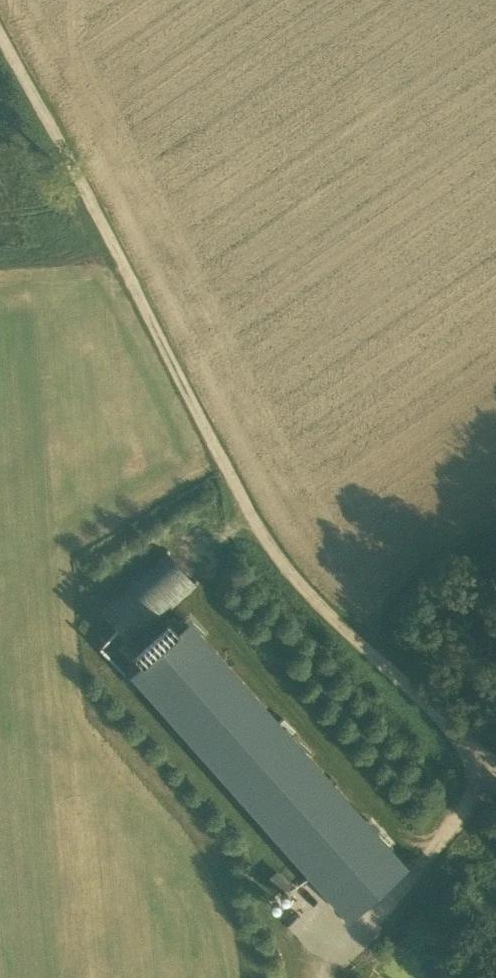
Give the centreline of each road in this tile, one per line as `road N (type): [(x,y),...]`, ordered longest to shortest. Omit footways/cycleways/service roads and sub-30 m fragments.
road 1 (track): [(0,26),(280,561),(363,648),(495,766)]

